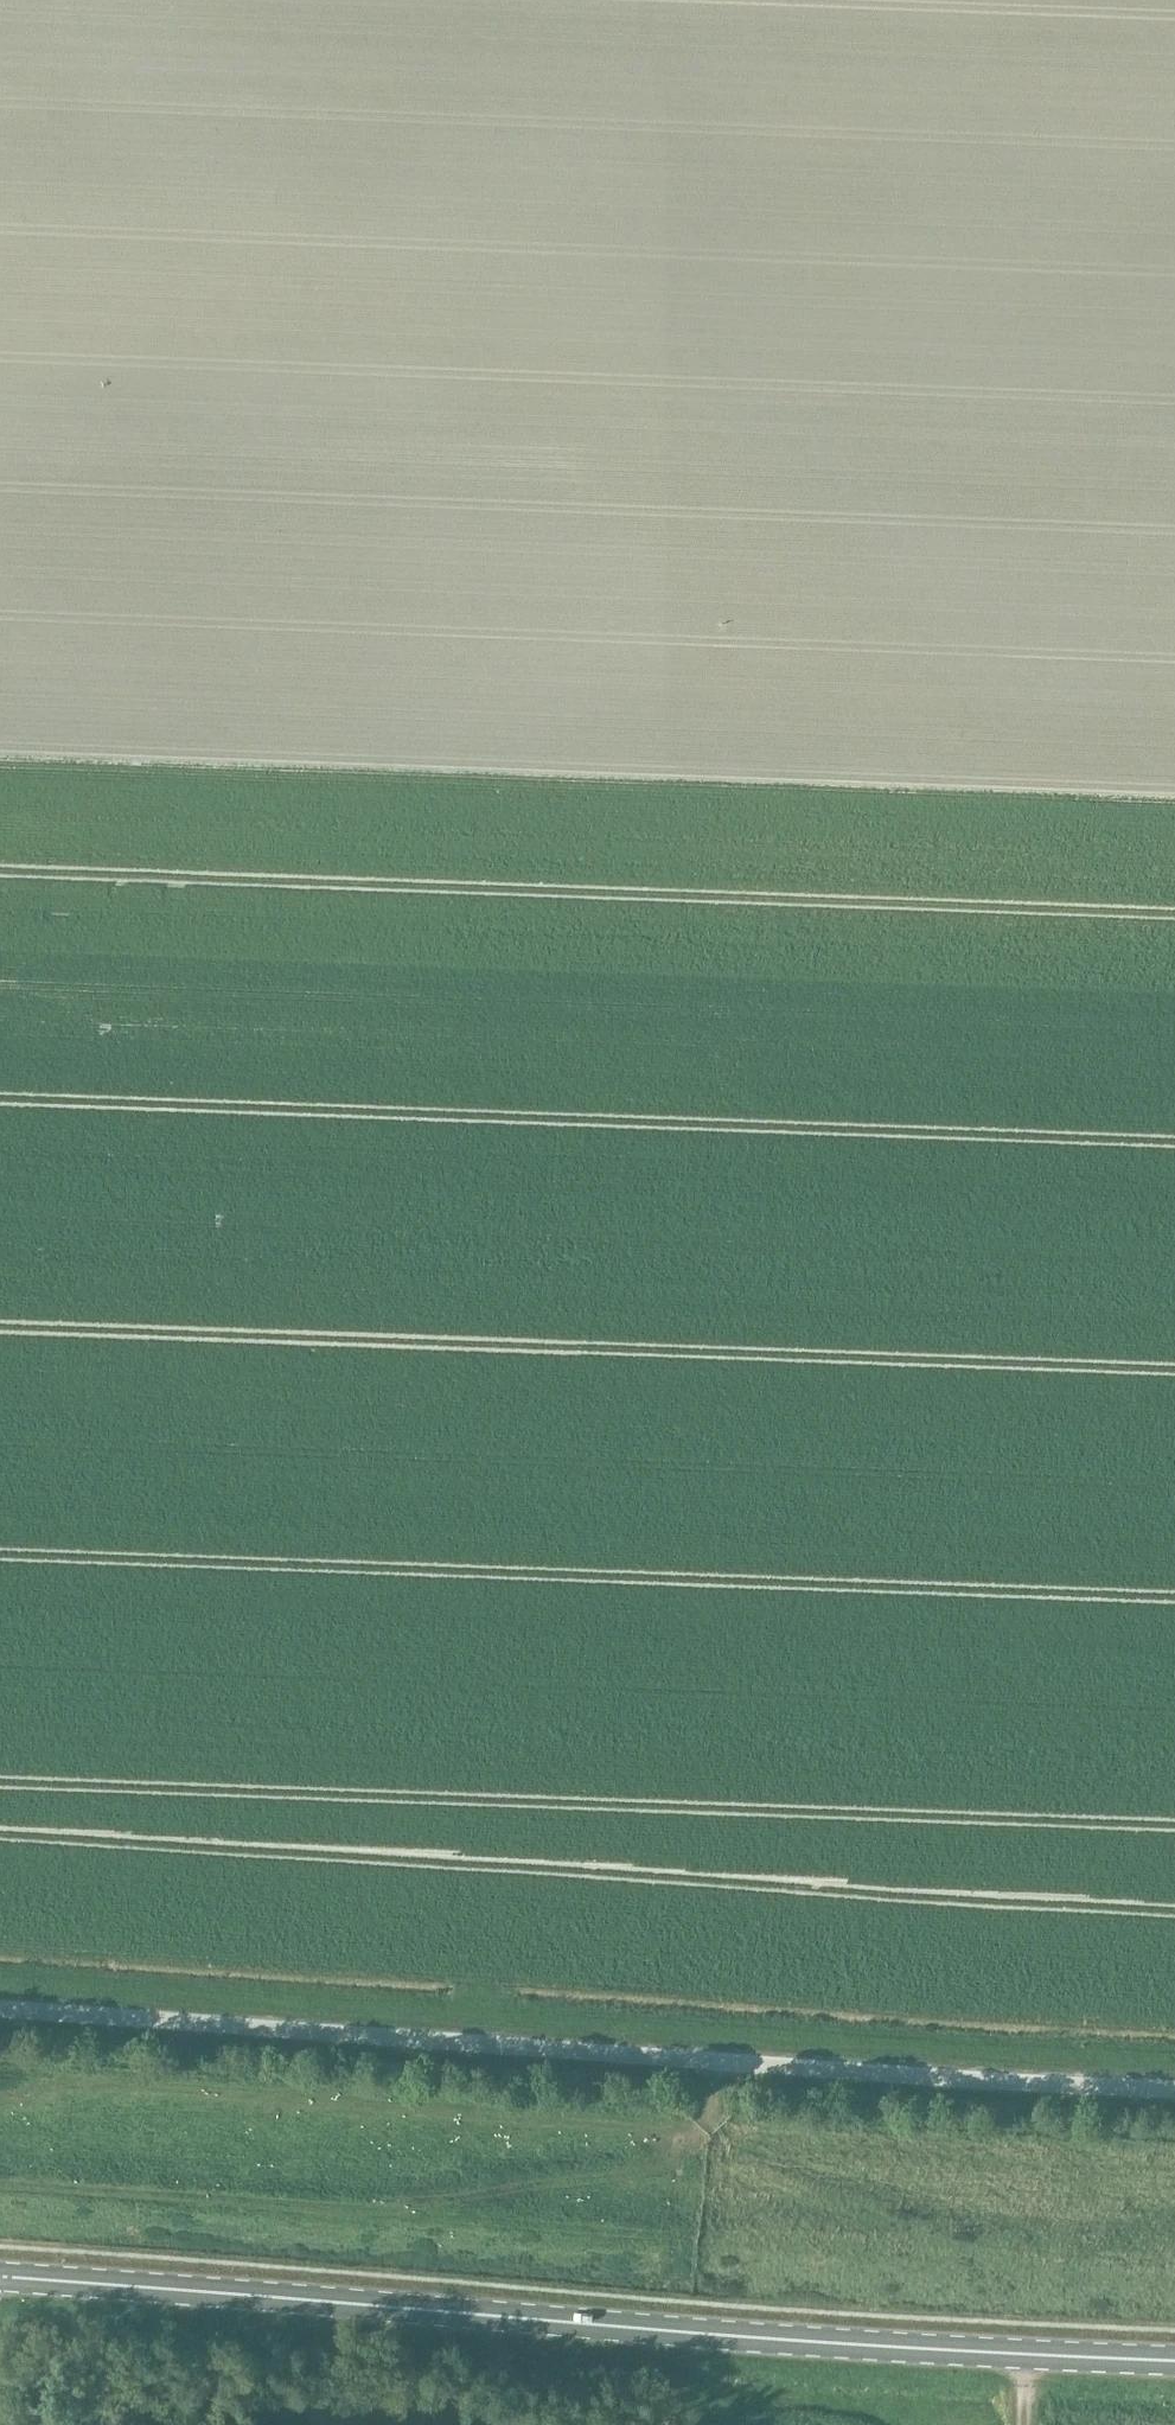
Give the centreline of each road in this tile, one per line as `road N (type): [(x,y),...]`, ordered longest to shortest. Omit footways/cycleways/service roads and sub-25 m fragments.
road 1 (primary): [(1174,2359),(0,2276)]
road 2 (unclassified): [(1174,2083),(0,2012)]

